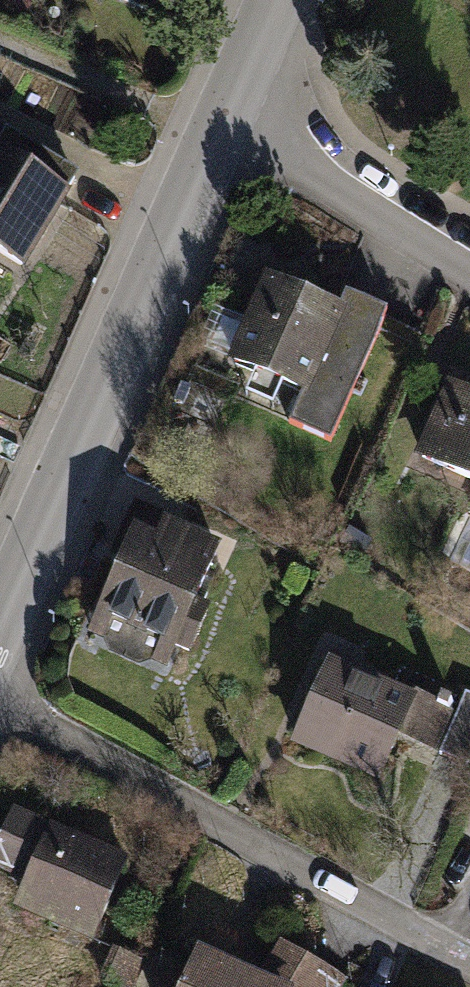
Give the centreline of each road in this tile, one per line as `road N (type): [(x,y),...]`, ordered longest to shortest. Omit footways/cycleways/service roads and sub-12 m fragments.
road 1 (residential): [(227,97),(0,620)]
road 2 (residential): [(0,703),(469,954)]
road 3 (residential): [(227,97),(469,253)]

